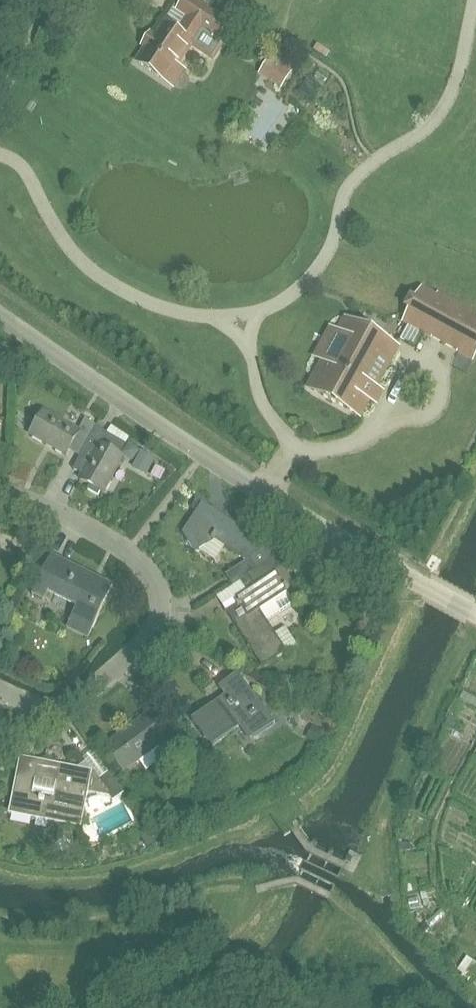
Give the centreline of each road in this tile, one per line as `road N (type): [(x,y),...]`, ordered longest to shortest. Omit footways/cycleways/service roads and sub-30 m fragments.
road 1 (unclassified): [(475,612),(202,454),(0,315)]
road 2 (residential): [(0,691),(47,709),(66,706),(148,639),(159,619),(160,591),(129,553)]
road 3 (residential): [(129,553),(69,517),(0,492)]

